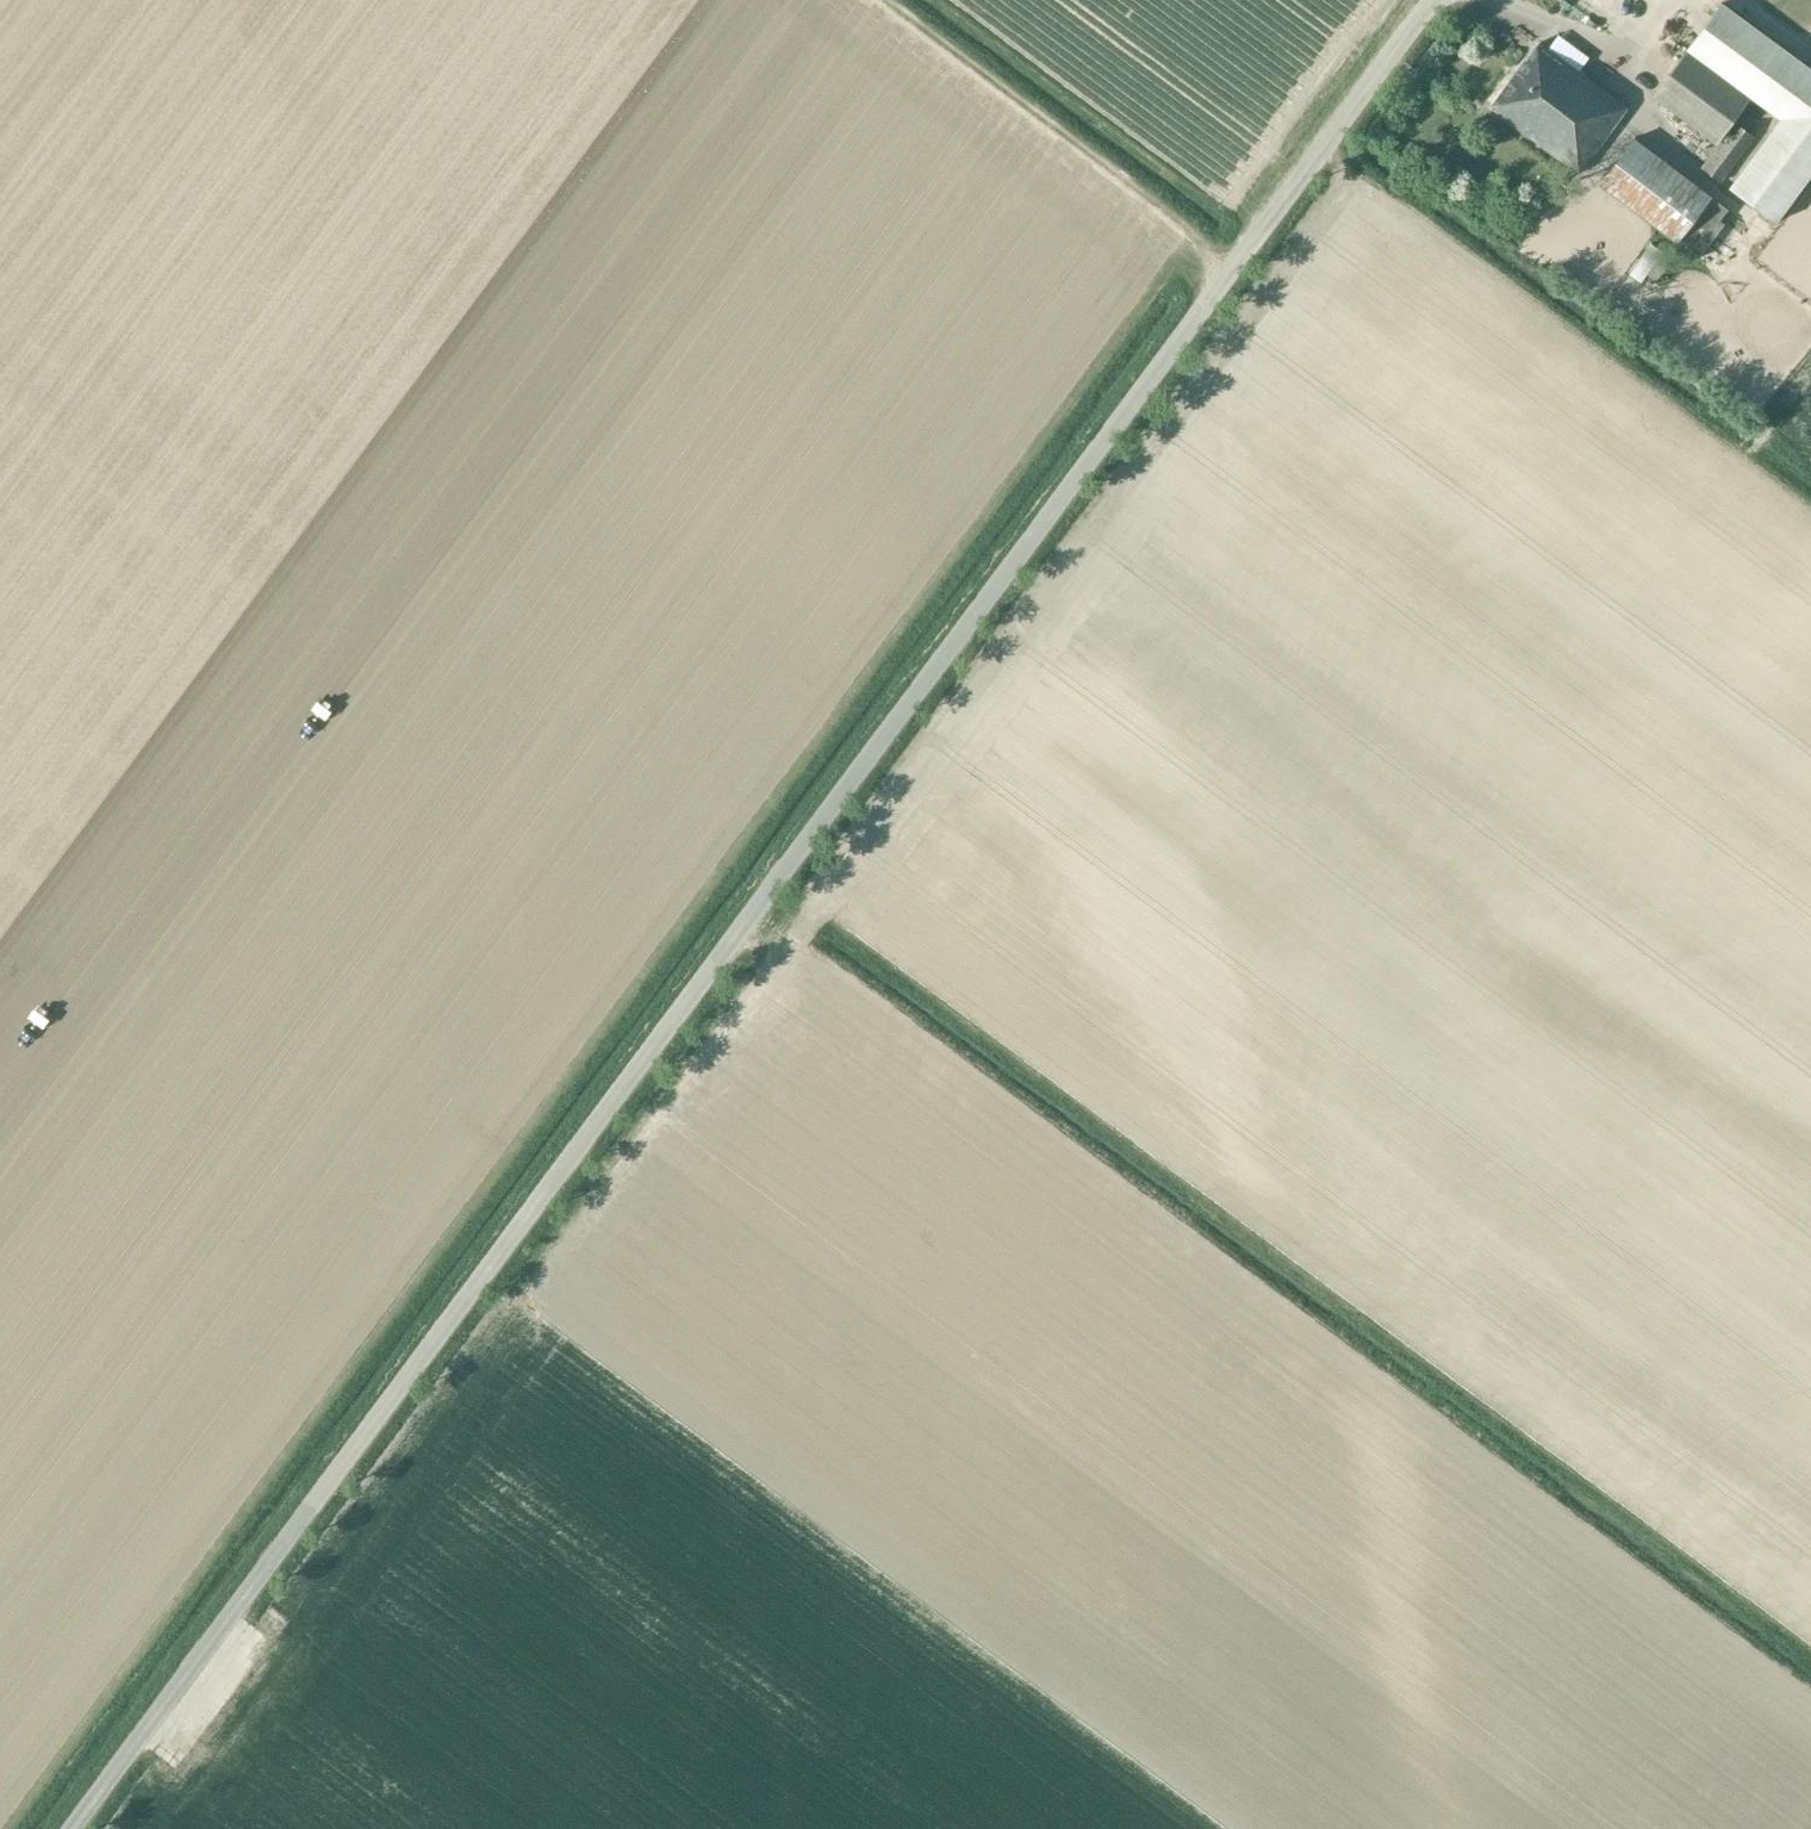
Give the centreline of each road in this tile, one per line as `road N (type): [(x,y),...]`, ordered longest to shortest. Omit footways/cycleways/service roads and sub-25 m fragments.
road 1 (unclassified): [(88,1828),(1437,0)]

